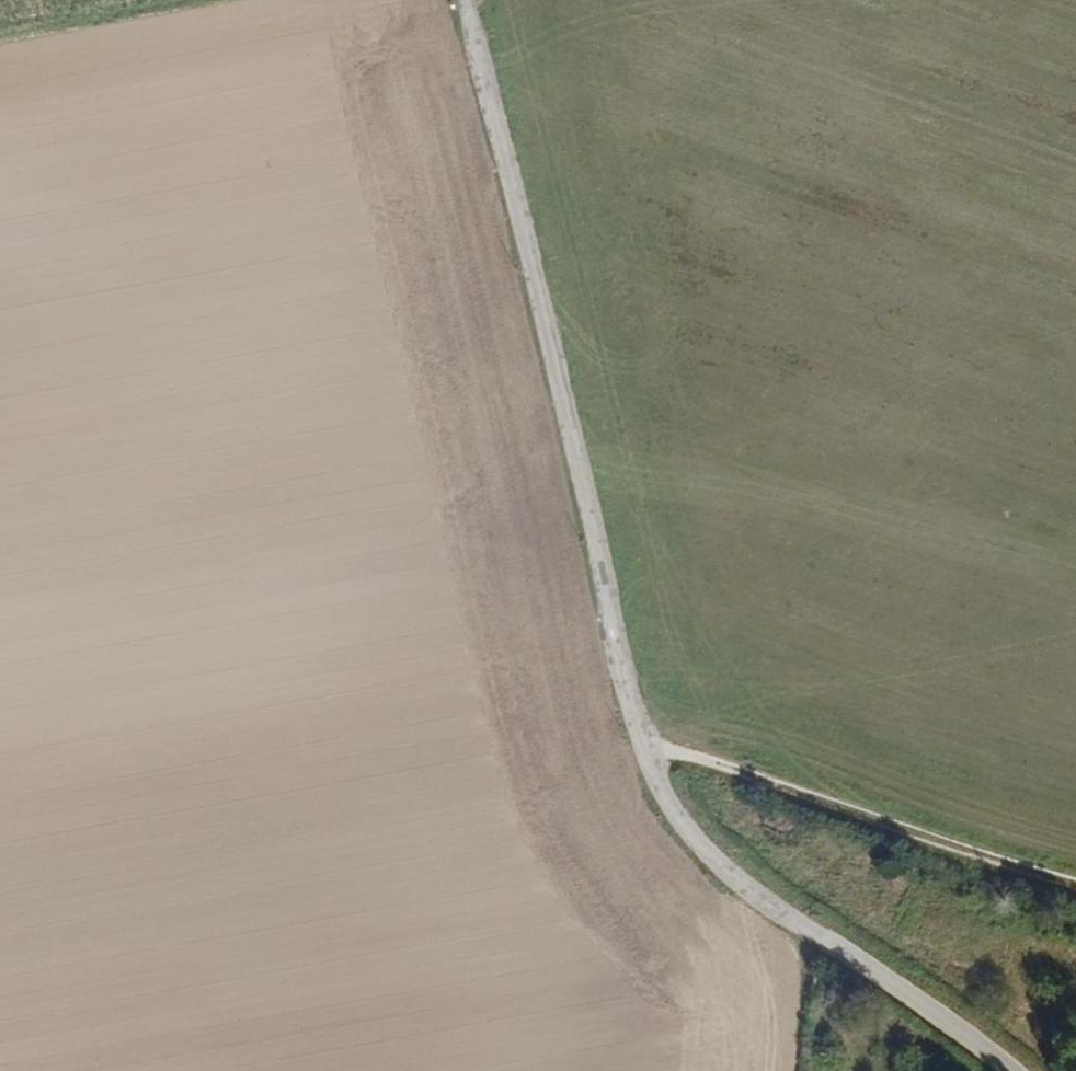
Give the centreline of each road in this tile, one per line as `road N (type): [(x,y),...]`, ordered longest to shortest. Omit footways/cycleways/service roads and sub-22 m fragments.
road 1 (unclassified): [(1017,1070),(771,907),(705,851),(672,806),(614,632),(475,0)]
road 2 (track): [(1075,886),(734,768),(649,752)]

